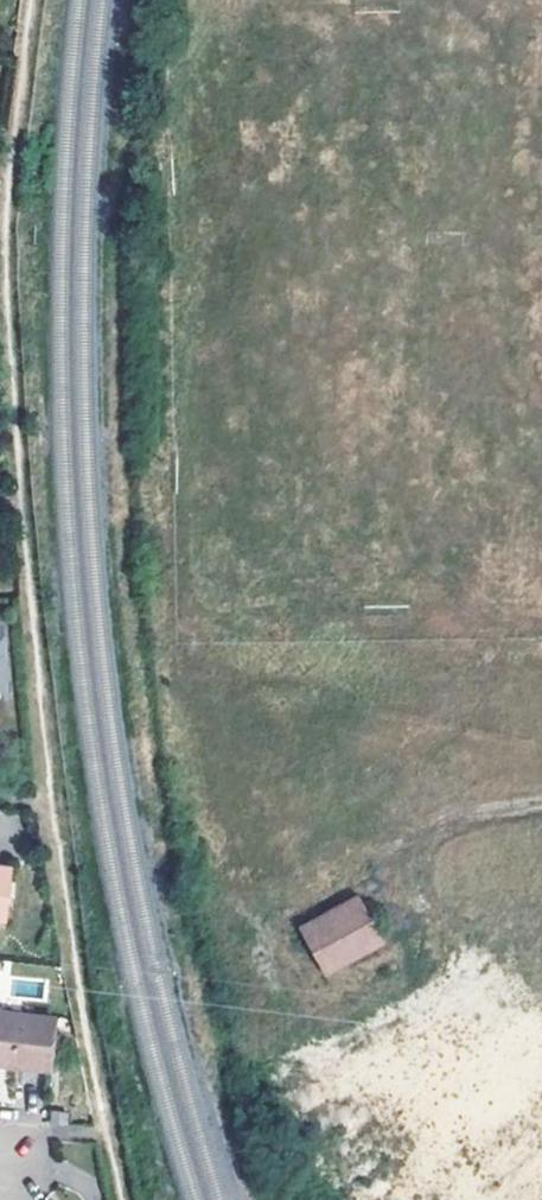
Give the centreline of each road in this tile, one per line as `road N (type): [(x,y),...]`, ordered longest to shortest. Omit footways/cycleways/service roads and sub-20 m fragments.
road 1 (track): [(257,952),(381,854),(455,824),(541,804)]

